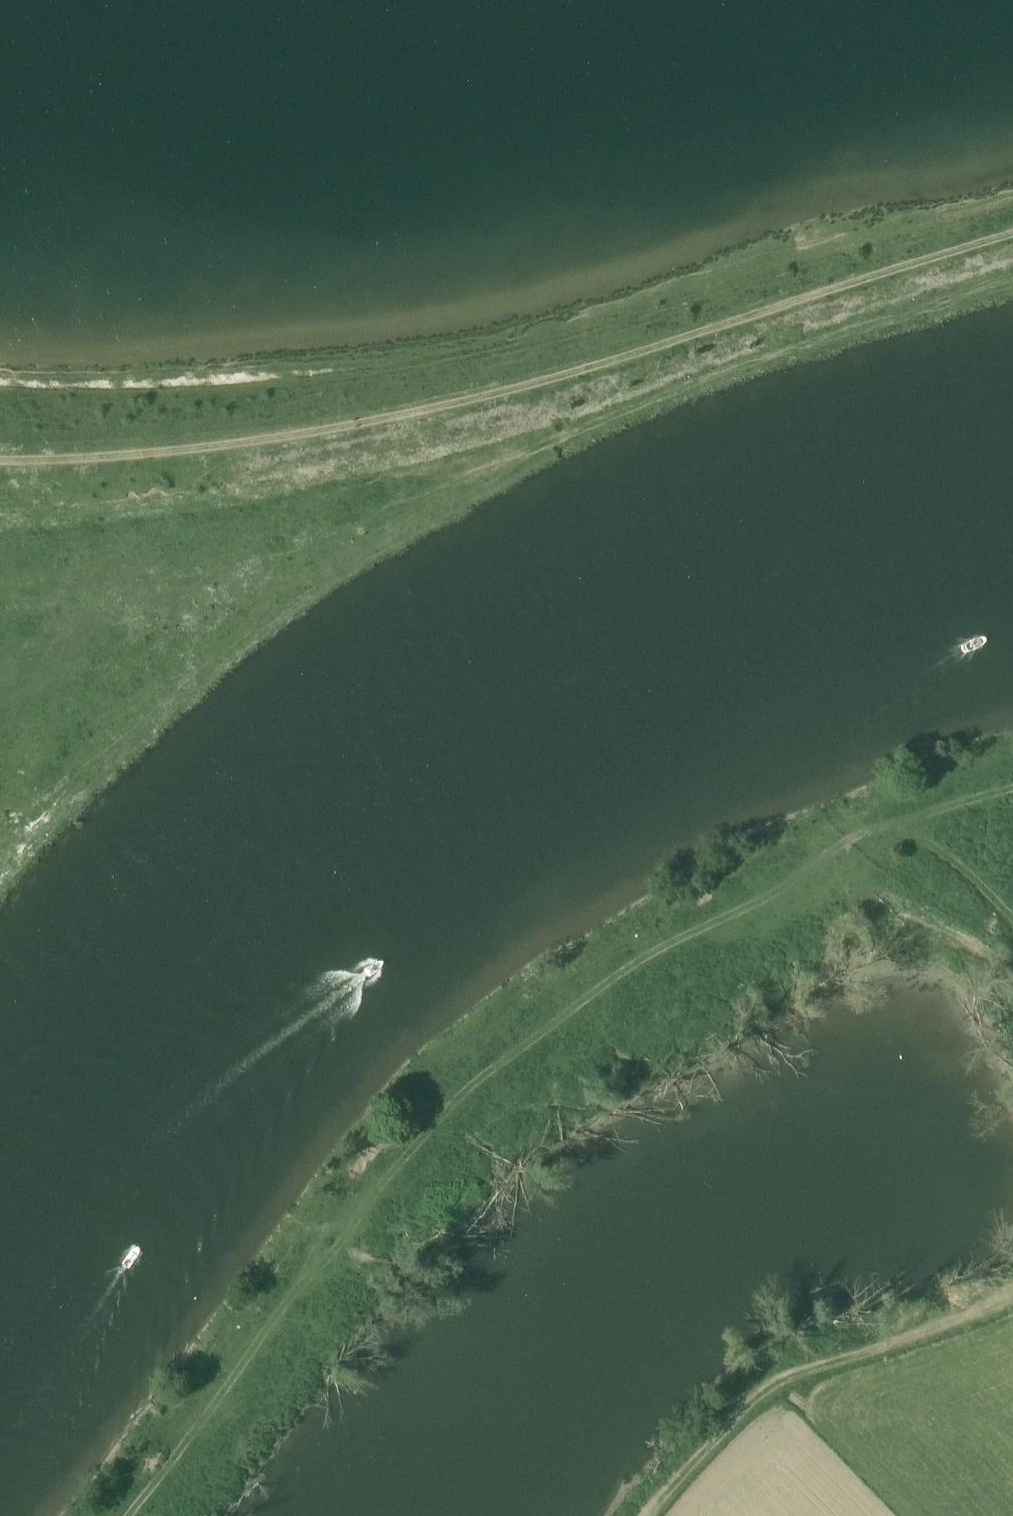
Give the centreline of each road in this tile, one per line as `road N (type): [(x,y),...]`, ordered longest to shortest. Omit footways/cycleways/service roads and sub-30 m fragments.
road 1 (track): [(0,453),(291,428),(628,354),(1012,233)]
road 2 (track): [(129,1515),(359,1212),(533,1028),(830,831)]
road 3 (track): [(640,1515),(688,1447),(755,1388),(914,1338),(1012,1288)]
road 4 (track): [(1012,987),(963,950),(852,916),(830,831)]

